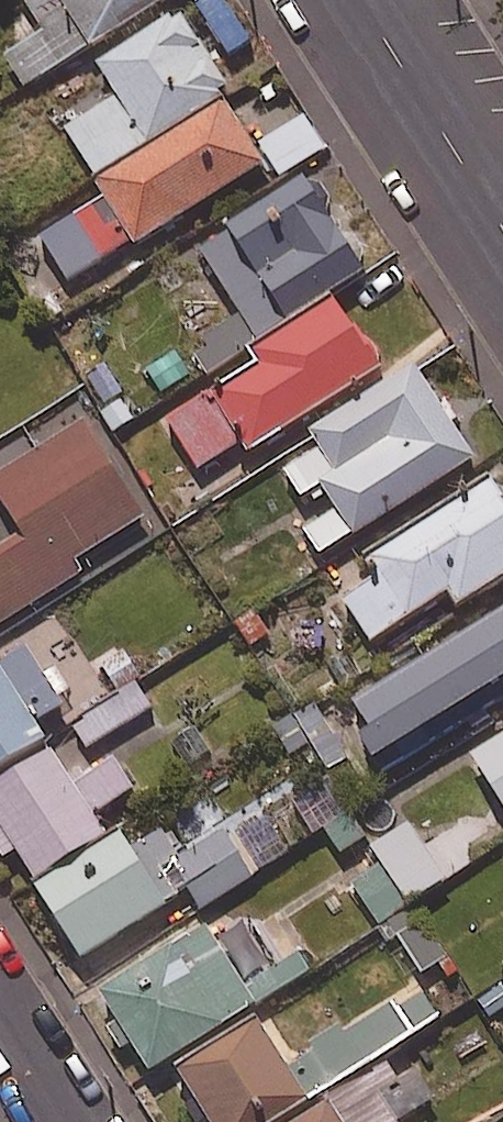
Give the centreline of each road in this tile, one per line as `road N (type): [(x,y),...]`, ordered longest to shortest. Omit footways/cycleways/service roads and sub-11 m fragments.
road 1 (residential): [(359,0),(502,227)]
road 2 (residential): [(0,1009),(72,1121)]

